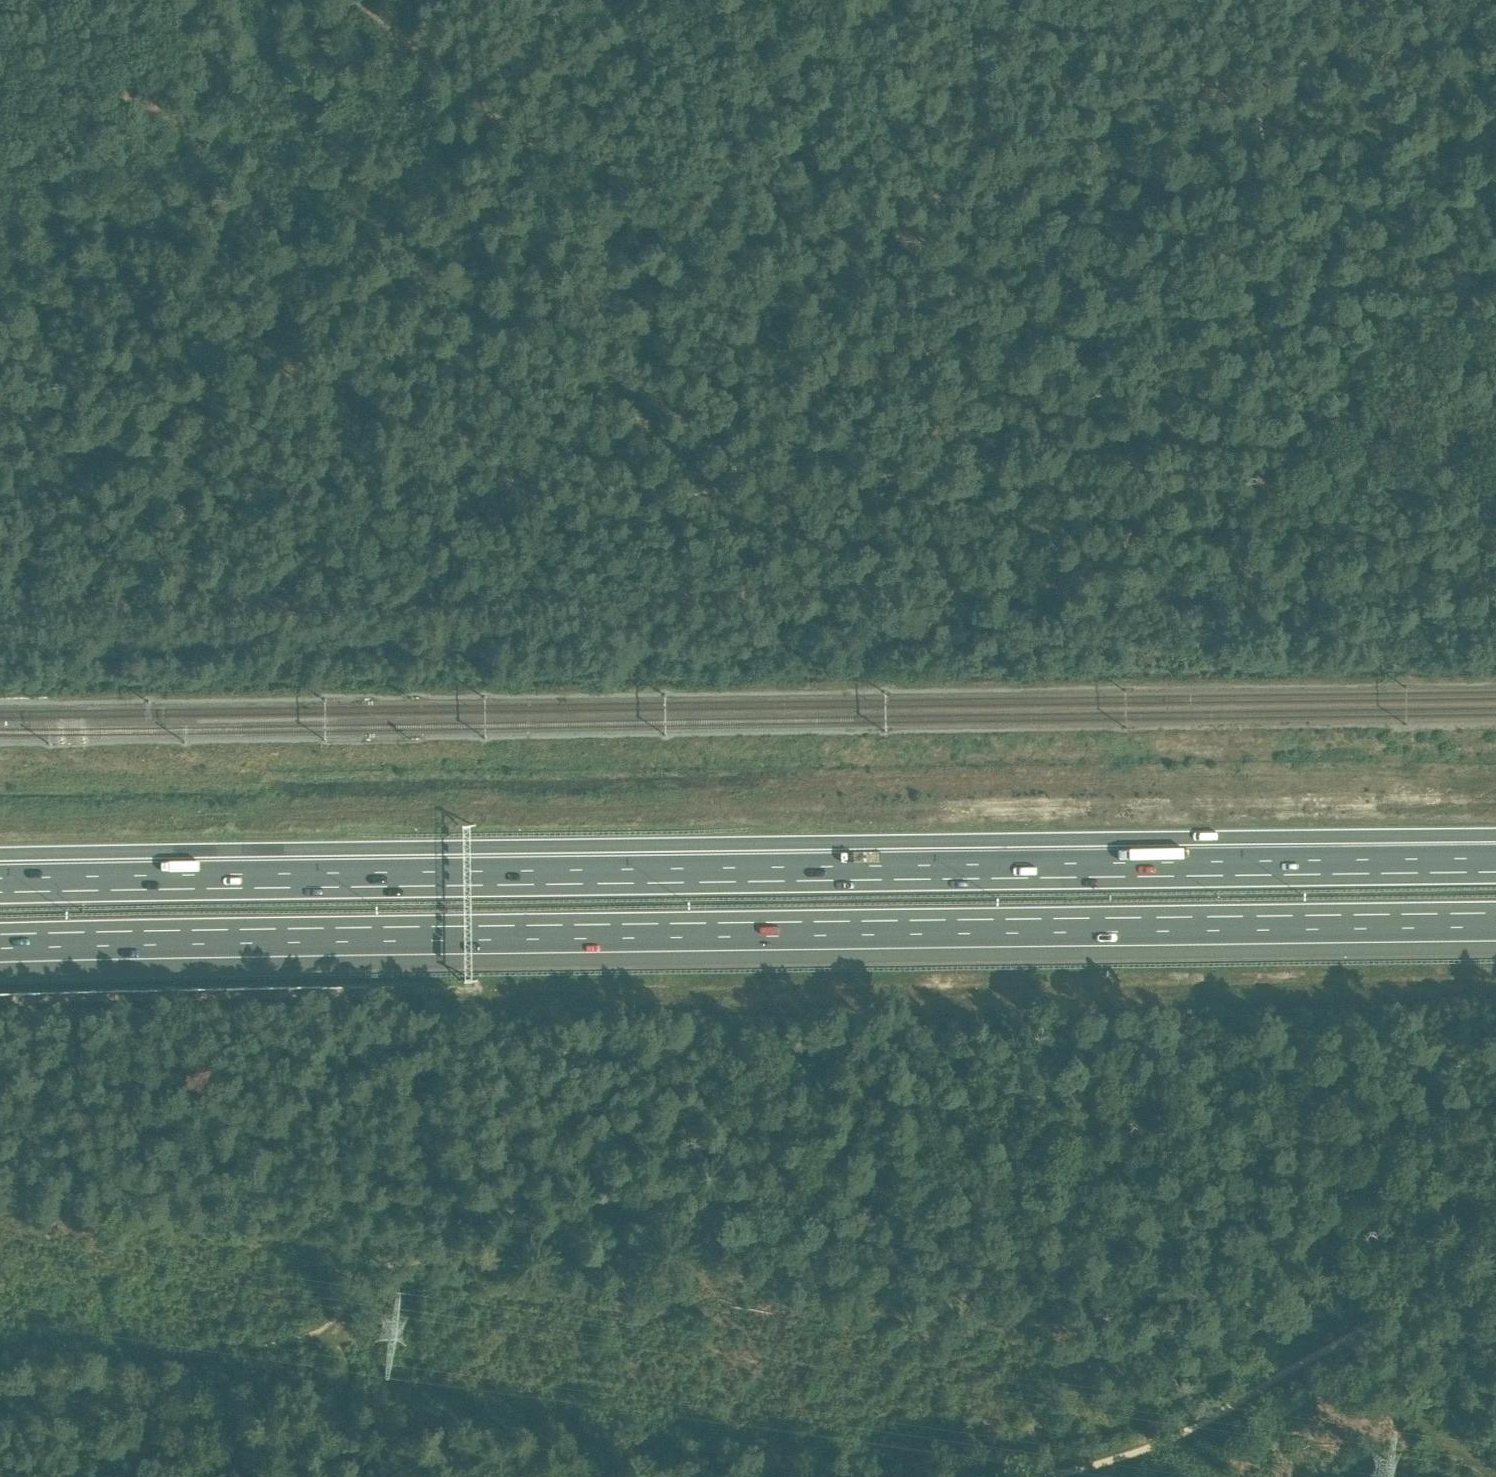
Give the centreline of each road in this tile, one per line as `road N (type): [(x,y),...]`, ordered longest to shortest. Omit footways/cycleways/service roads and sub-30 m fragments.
road 1 (motorway): [(0,939),(1495,918)]
road 2 (motorway): [(1495,863),(0,882)]
road 3 (motorway): [(1495,839),(0,853)]
road 4 (track): [(1495,595),(1176,604),(655,636)]
road 5 (track): [(0,1009),(399,995)]
road 6 (track): [(396,646),(0,650)]
road 7 (track): [(655,636),(396,646)]

